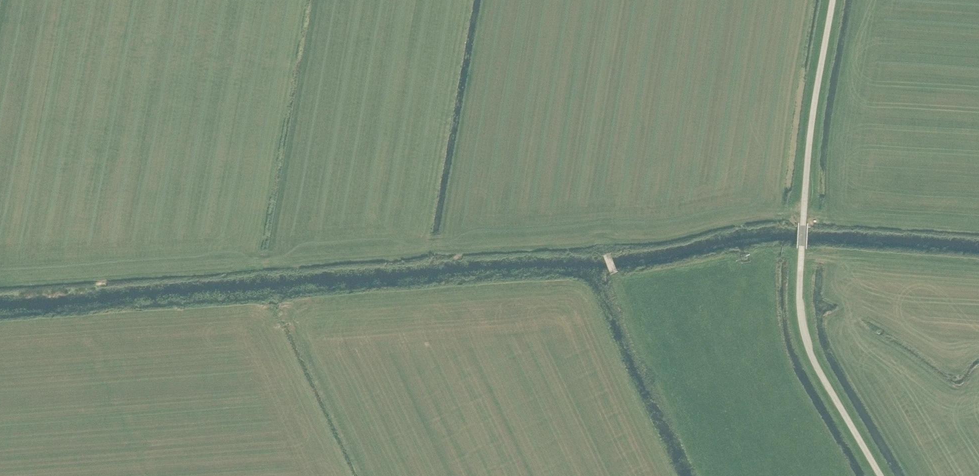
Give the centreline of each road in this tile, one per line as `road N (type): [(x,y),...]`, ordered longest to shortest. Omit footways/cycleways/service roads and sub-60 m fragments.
road 1 (unclassified): [(880,475),(810,353),(800,297),(809,143),(833,0)]

